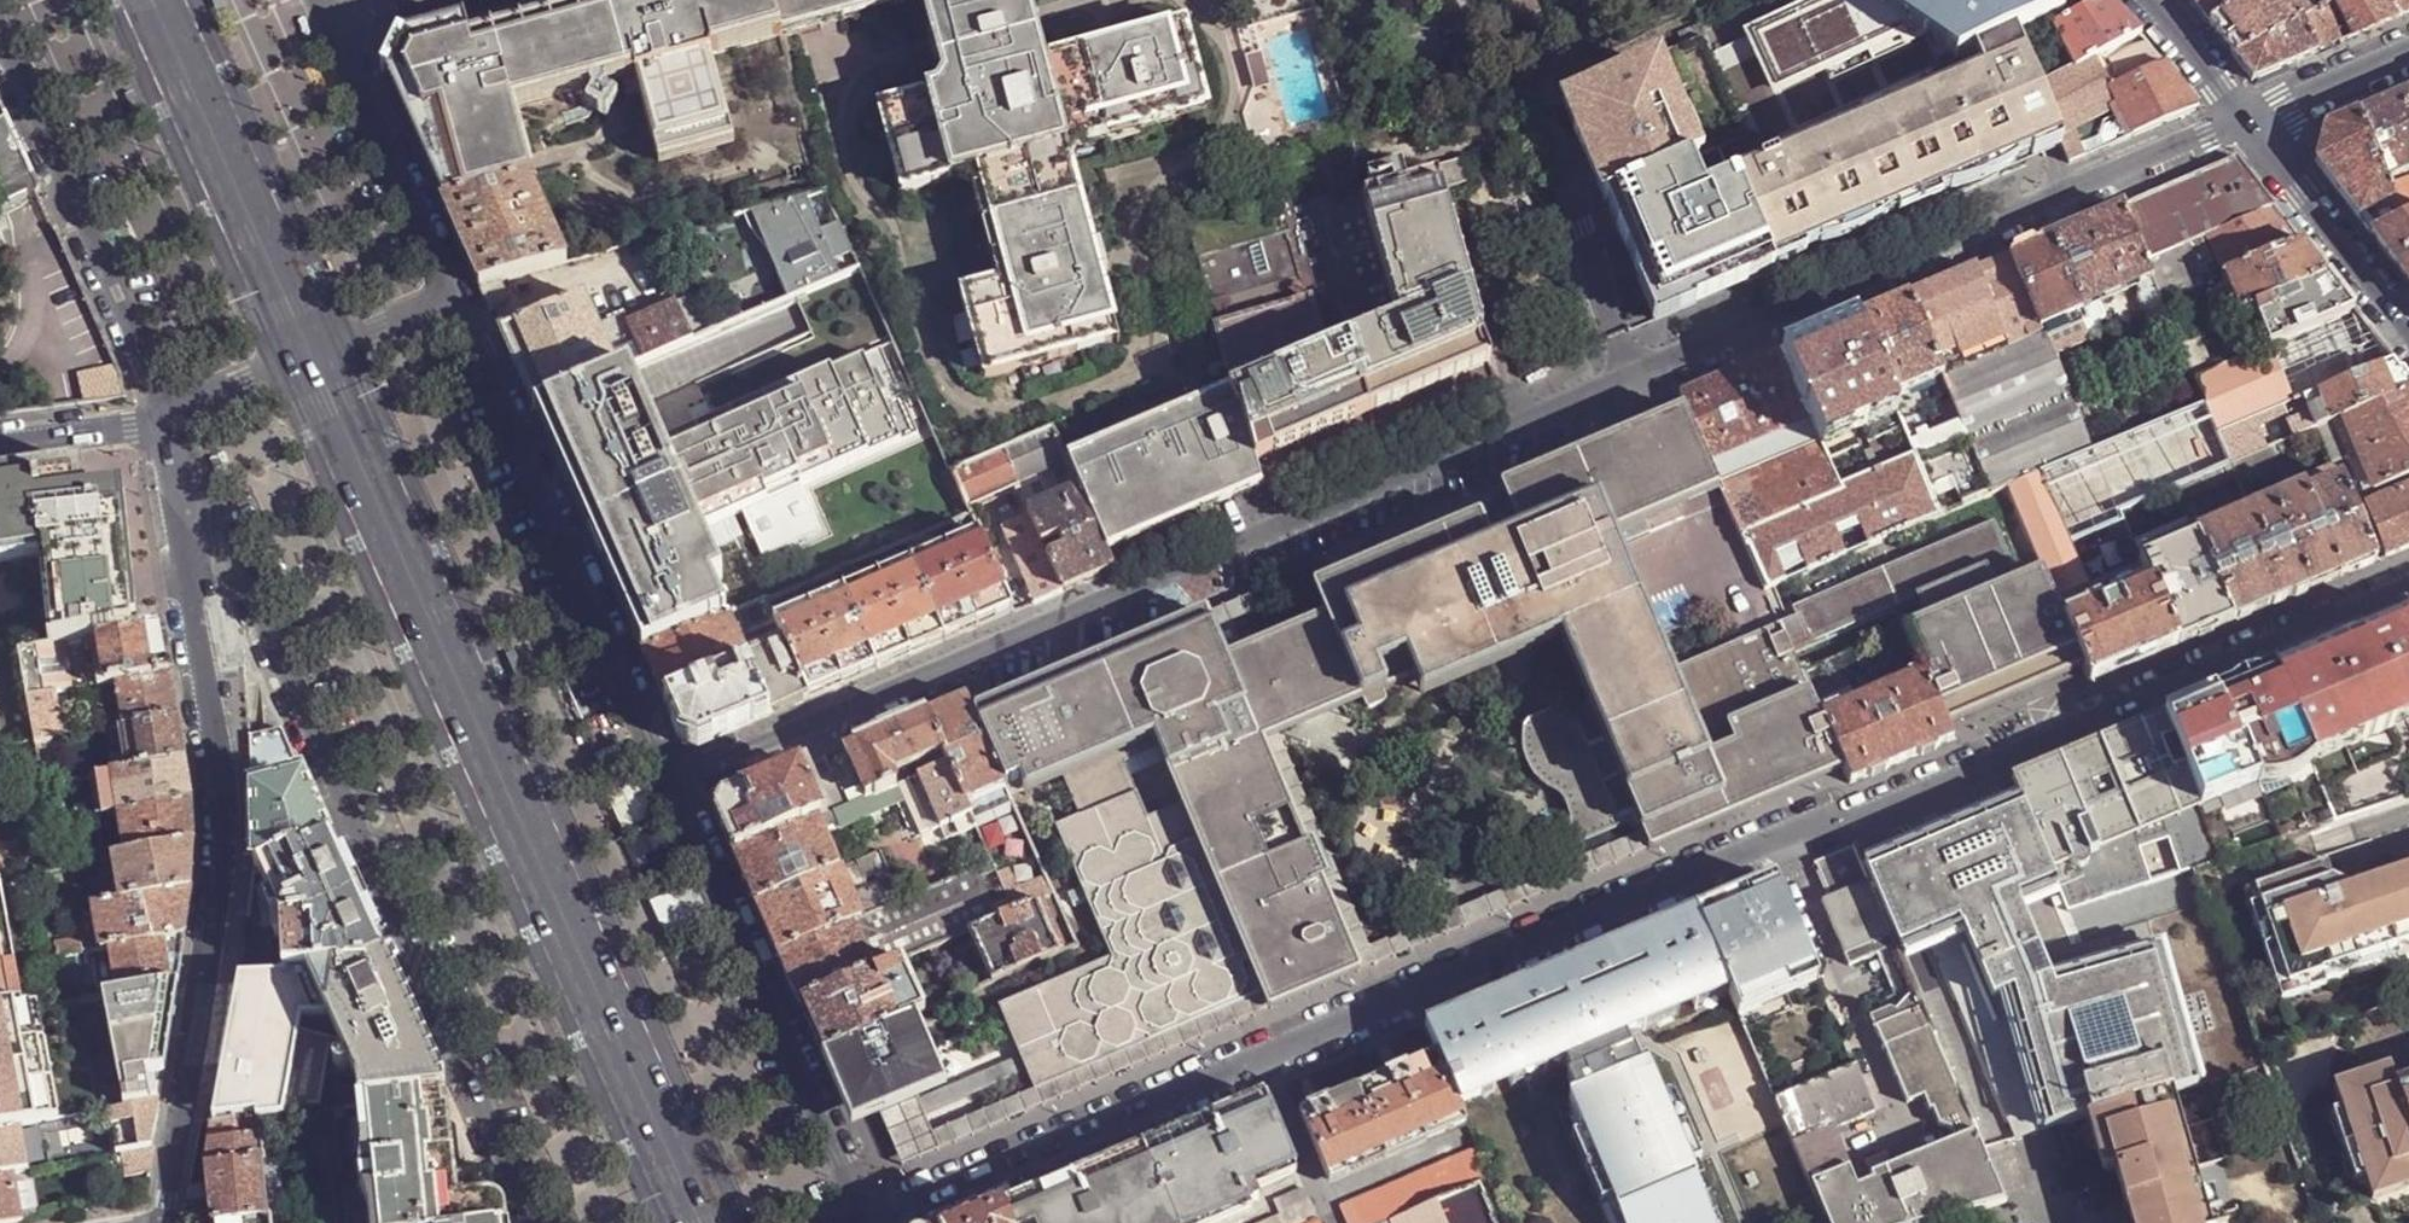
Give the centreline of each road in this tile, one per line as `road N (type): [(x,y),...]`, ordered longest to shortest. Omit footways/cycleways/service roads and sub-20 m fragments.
road 1 (residential): [(669,787),(2253,122)]
road 2 (residential): [(2408,582),(877,1222)]
road 3 (secondary): [(703,1222),(316,361)]
road 4 (residential): [(185,444),(533,1222)]
road 5 (residential): [(185,444),(189,596),(217,801),(215,910),(164,1222)]
road 6 (residential): [(669,787),(449,308)]
road 7 (residential): [(871,1222),(669,787)]
road 8 (residential): [(0,27),(175,424)]
road 9 (secondary): [(316,361),(154,0)]
road 10 (residential): [(449,308),(320,19)]
road 11 (unclassified): [(2253,122),(2408,335)]
road 12 (unclassified): [(0,445),(175,424)]
road 13 (residential): [(2253,122),(2408,58)]
road 14 (unclassified): [(2148,0),(2253,122)]
road 15 (unclassified): [(175,424),(316,361)]
road 16 (unclassified): [(316,361),(449,308)]

